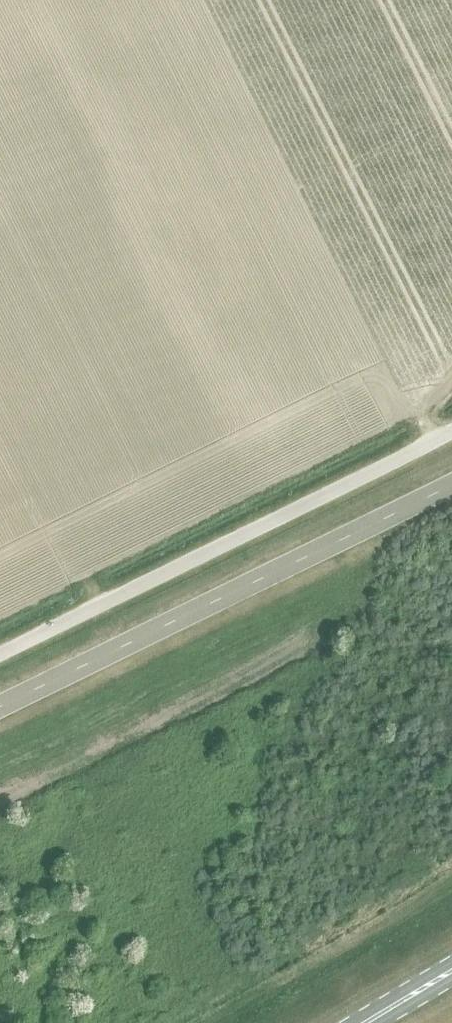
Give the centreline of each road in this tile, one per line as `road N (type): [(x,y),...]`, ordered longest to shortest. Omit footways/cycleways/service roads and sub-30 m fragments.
road 1 (unclassified): [(0,701),(451,476)]
road 2 (unclassified): [(0,652),(451,428)]

